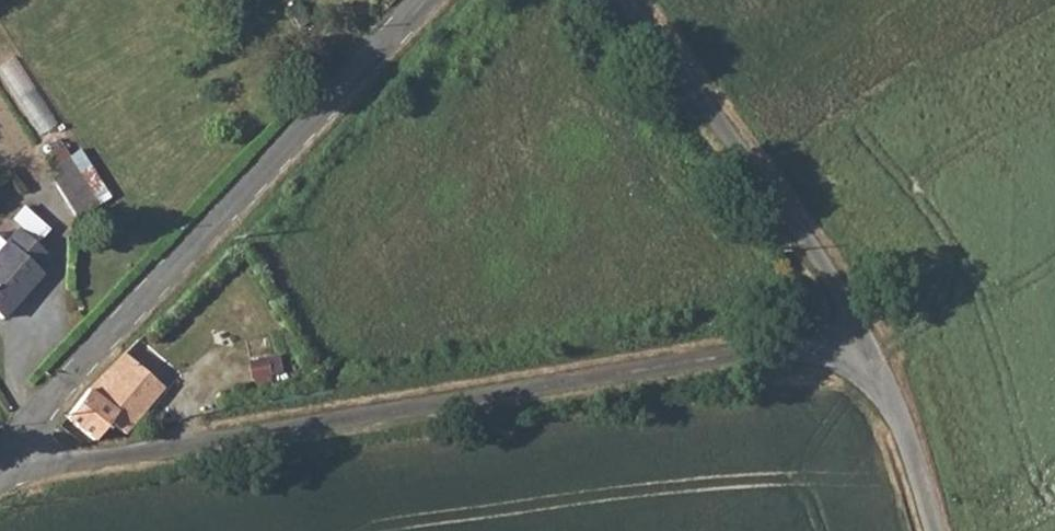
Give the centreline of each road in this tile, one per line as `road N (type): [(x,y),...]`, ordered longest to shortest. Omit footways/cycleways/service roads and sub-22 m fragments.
road 1 (unclassified): [(3,455),(42,462),(122,455),(786,350),(885,373)]
road 2 (unclassified): [(428,0),(3,455)]
road 3 (unclassified): [(624,0),(775,199),(885,373)]
road 4 (unclassified): [(885,373),(938,530)]

